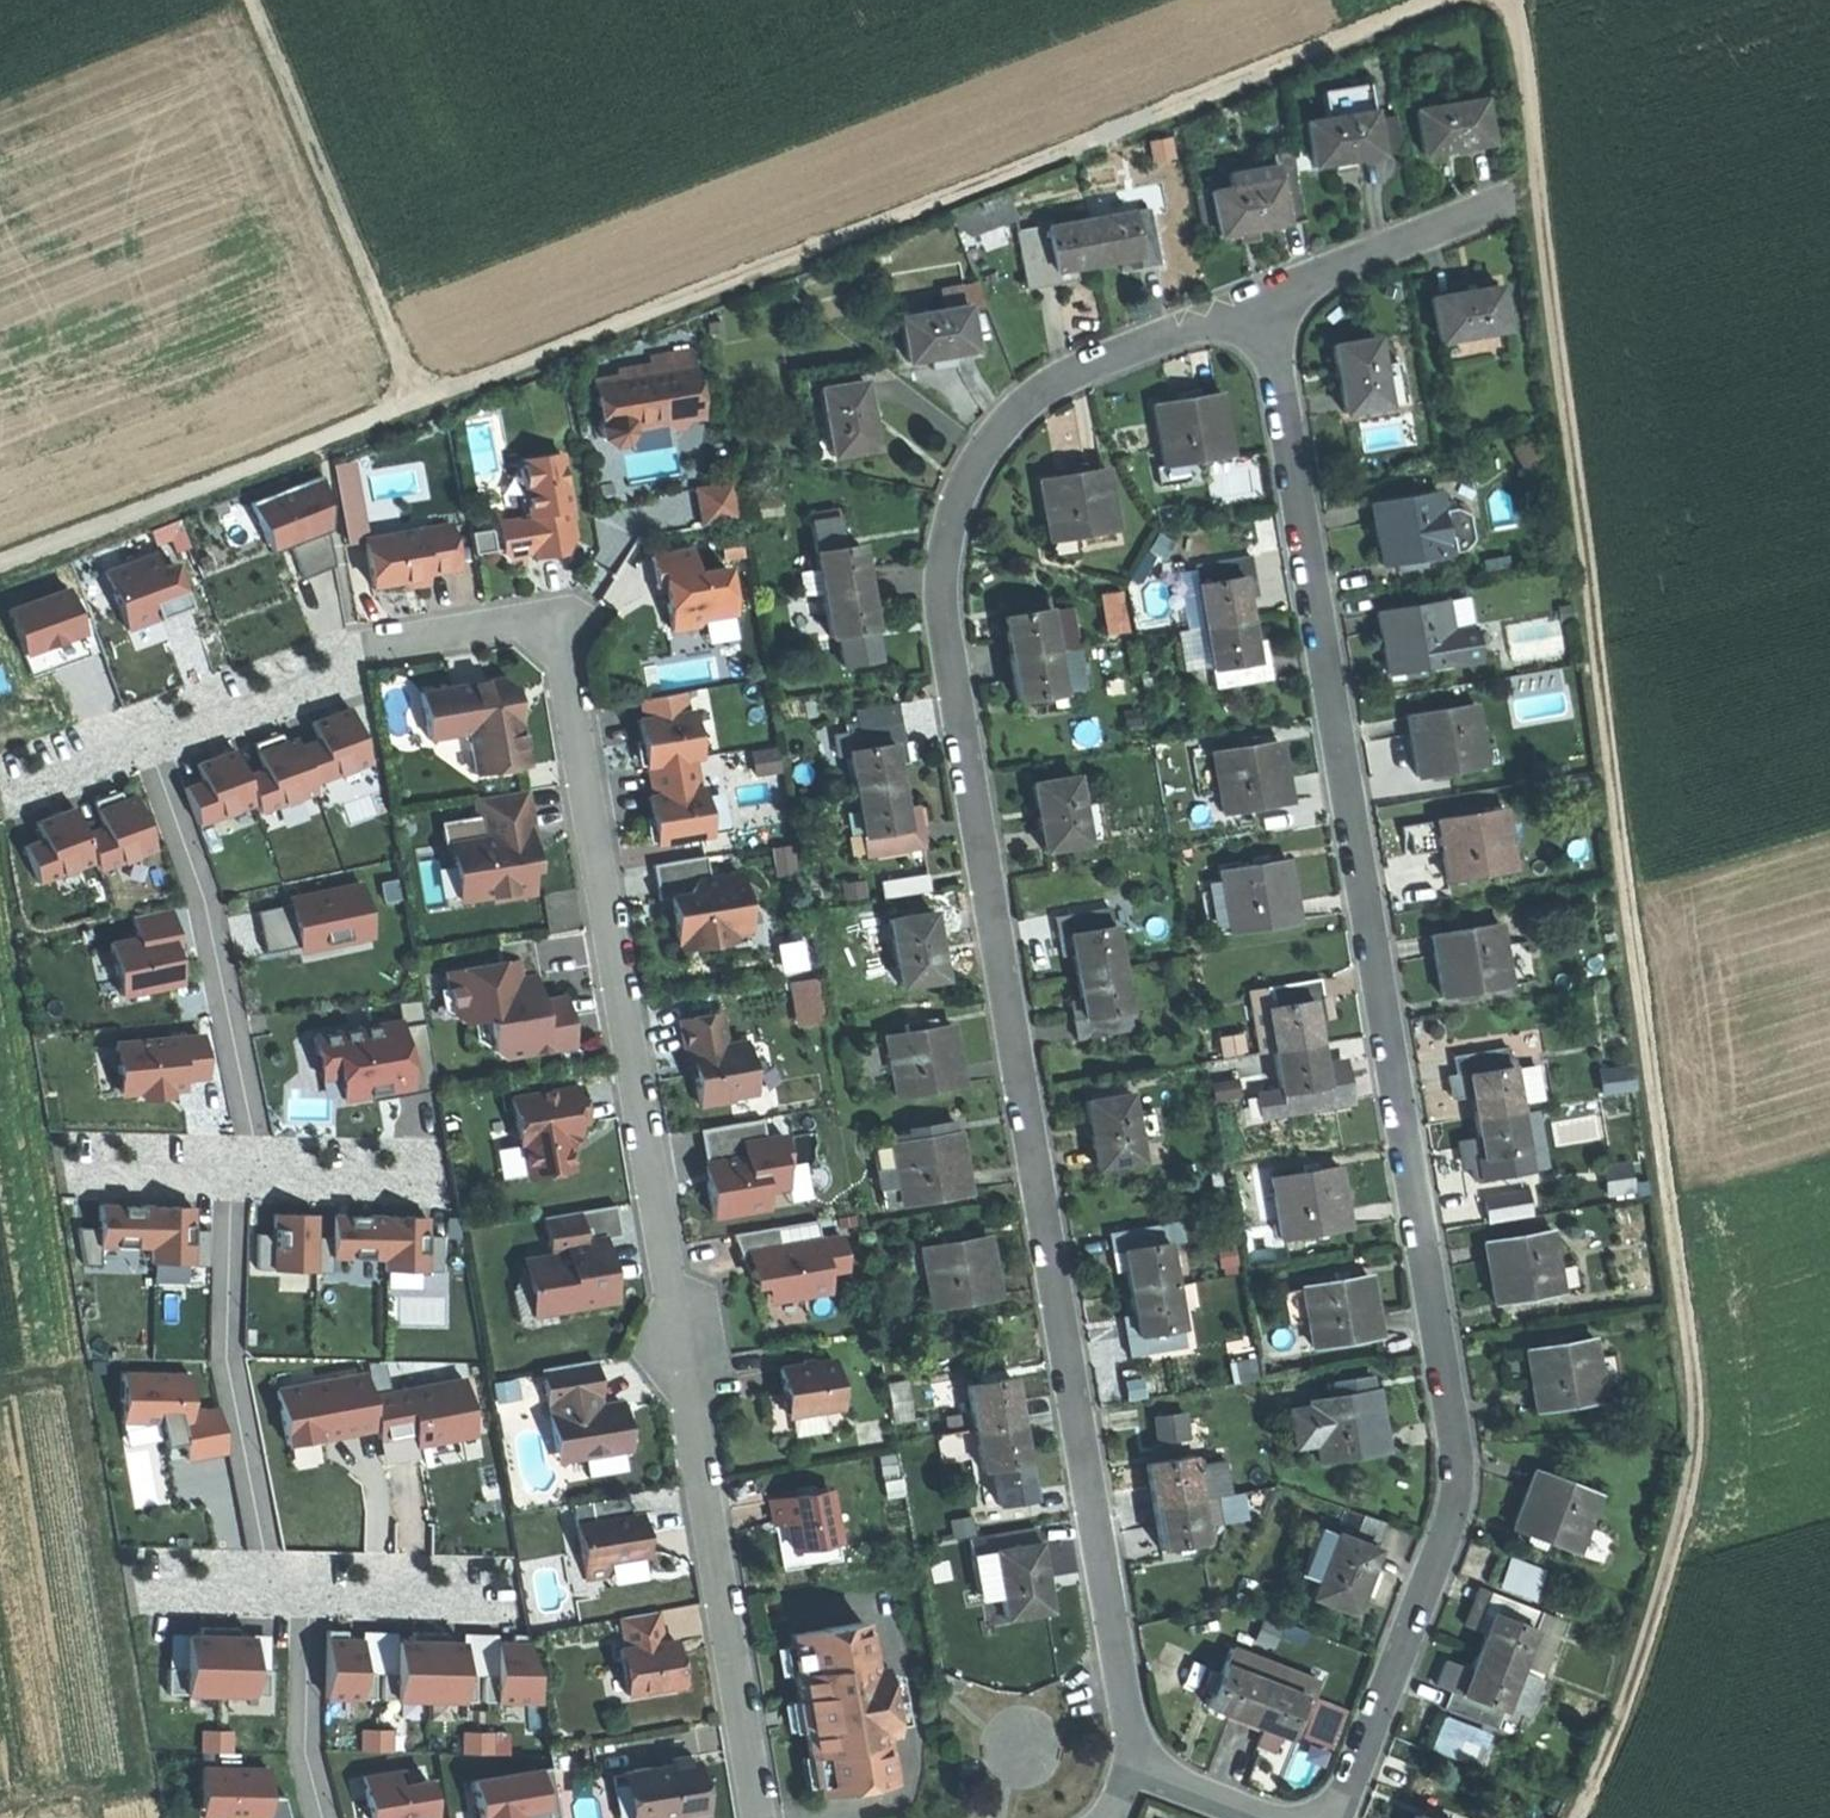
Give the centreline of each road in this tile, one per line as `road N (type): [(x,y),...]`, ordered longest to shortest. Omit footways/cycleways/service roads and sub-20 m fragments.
road 1 (track): [(1575,1817),(1620,1727),(1688,1489),(1696,1383),(1539,191),(1524,0)]
road 2 (residential): [(1264,299),(1040,392),(968,477),(941,573),(943,638),(1131,1766)]
road 3 (residential): [(756,1817),(556,645),(529,623),(391,643),(327,681),(145,745)]
road 4 (residential): [(1335,1817),(1448,1528),(1458,1468),(1264,299)]
road 5 (track): [(1445,0),(0,562)]
road 6 (residential): [(145,745),(203,900),(256,1169)]
road 7 (track): [(419,403),(251,0)]
road 8 (residential): [(228,1169),(227,1363),(271,1586)]
road 9 (residential): [(1539,191),(1264,299)]
road 10 (residential): [(312,1587),(306,1716),(322,1817)]
road 11 (residential): [(515,1592),(312,1587)]
road 12 (residential): [(256,1169),(447,1177)]
road 13 (residential): [(66,1165),(228,1169)]
road 14 (residential): [(145,745),(9,799)]
road 15 (residential): [(1131,1766),(1268,1817)]
road 16 (residential): [(271,1586),(130,1581)]

